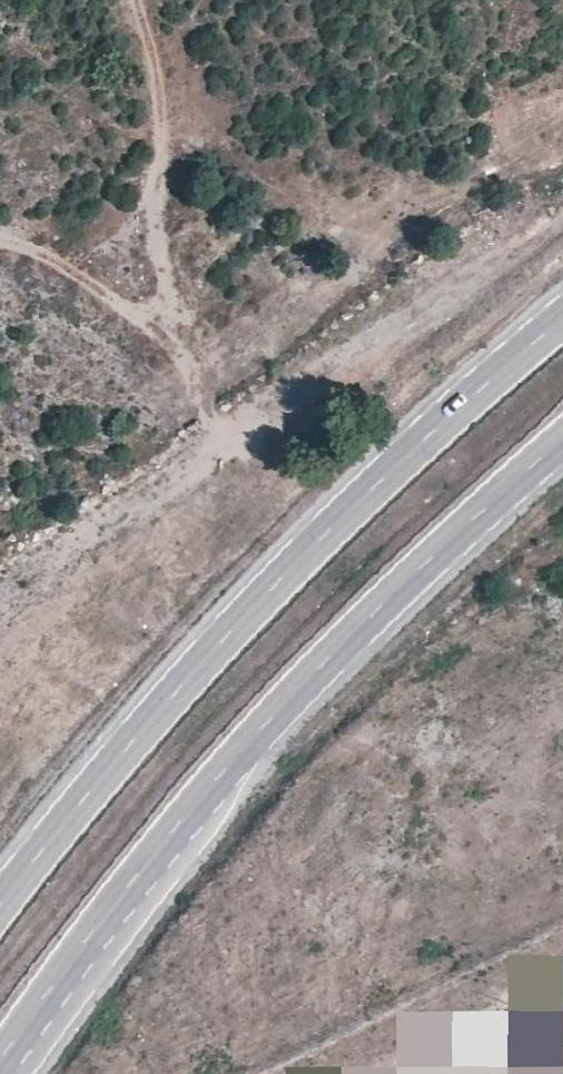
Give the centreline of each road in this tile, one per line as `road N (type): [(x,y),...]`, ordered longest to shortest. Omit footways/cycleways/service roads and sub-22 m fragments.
road 1 (primary): [(0,1057),(217,773),(332,655),(562,440)]
road 2 (primary): [(562,310),(375,475),(164,689),(0,897)]
road 3 (track): [(138,0),(163,117),(168,330),(227,451),(372,340),(428,270)]
road 4 (track): [(143,0),(181,72),(256,170),(428,270)]
road 5 (track): [(168,330),(58,261),(0,244)]

